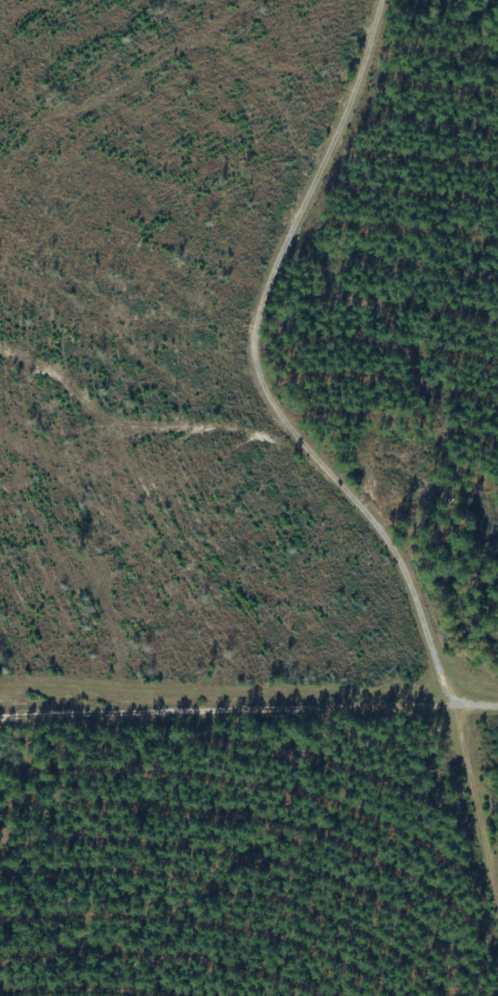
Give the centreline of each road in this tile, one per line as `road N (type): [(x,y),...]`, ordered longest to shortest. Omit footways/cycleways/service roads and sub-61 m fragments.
road 1 (residential): [(367,0),(272,139),(247,263),(431,602),(441,687),(497,894)]
road 2 (residential): [(0,702),(497,687)]

